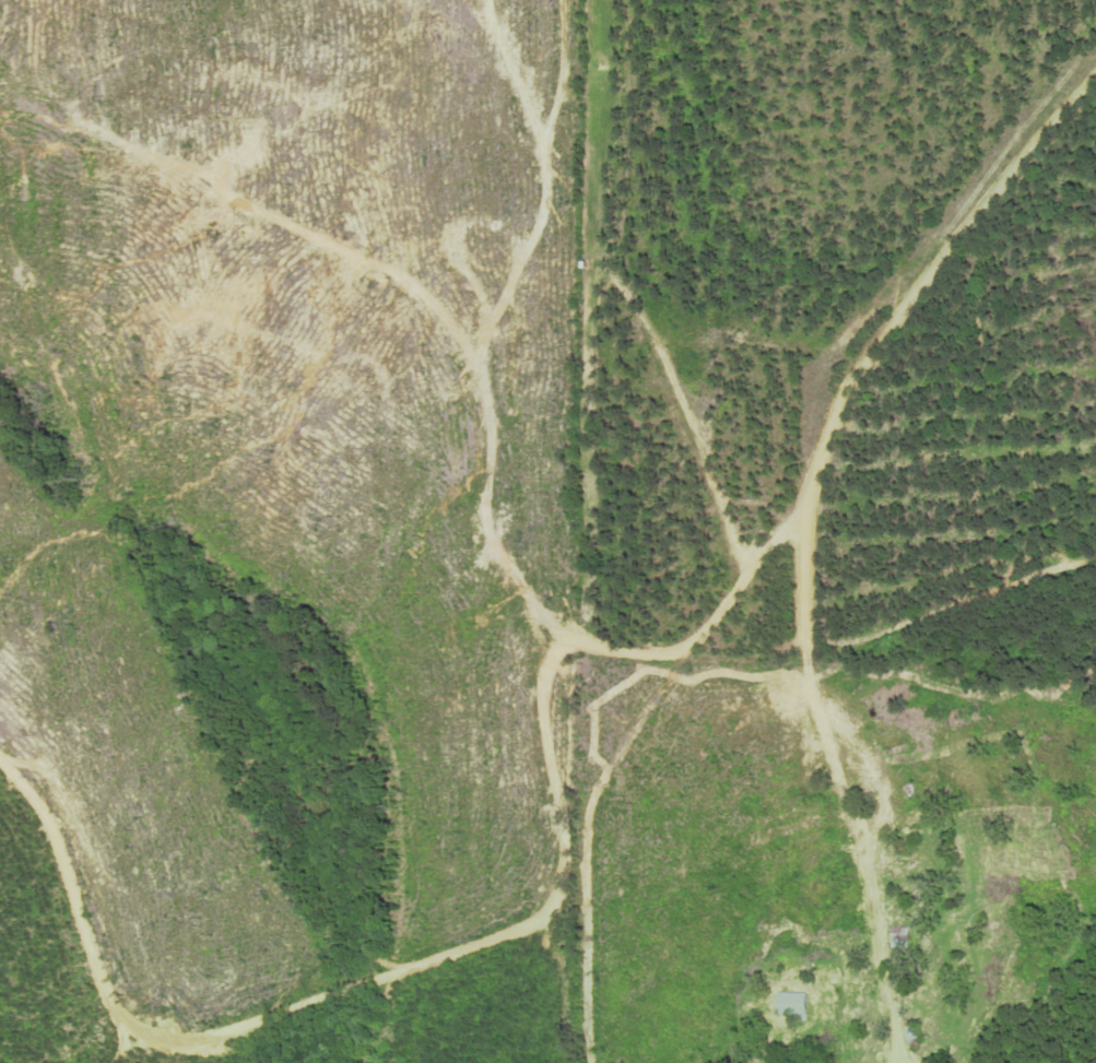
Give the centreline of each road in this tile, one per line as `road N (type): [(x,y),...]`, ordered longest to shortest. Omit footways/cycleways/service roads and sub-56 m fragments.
road 1 (residential): [(803,627),(808,496),(853,374),(1095,71)]

